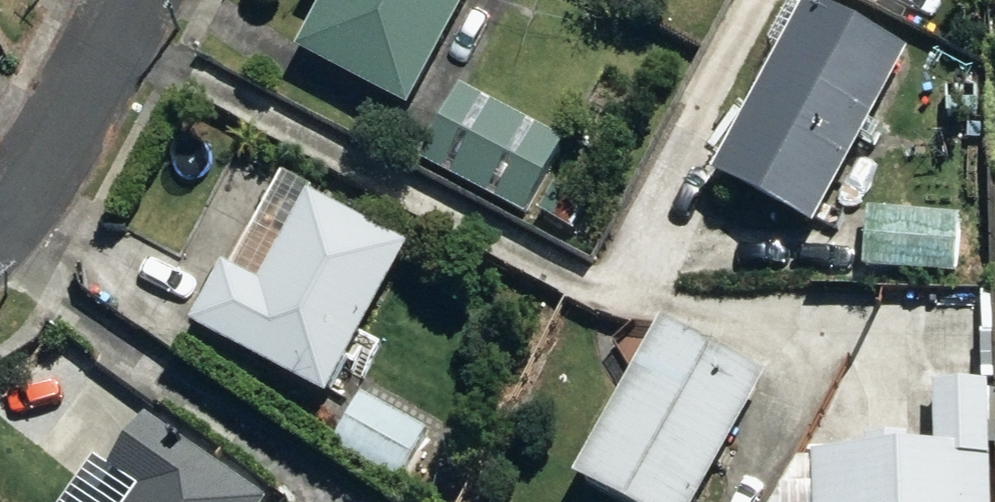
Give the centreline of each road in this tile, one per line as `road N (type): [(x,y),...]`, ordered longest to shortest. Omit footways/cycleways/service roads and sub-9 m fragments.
road 1 (residential): [(0,205),(31,172),(146,0)]

